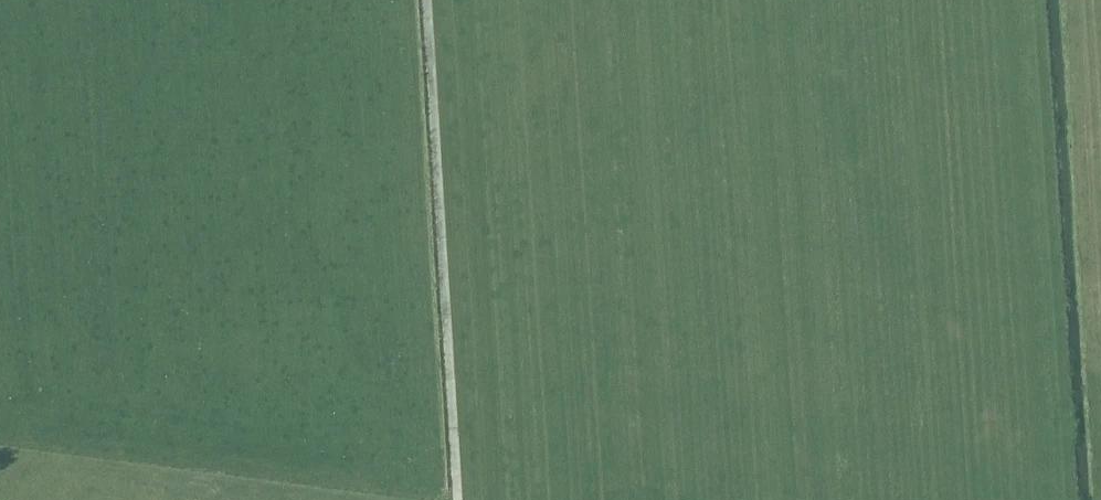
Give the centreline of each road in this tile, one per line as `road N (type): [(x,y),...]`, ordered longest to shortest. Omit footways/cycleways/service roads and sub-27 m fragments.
road 1 (track): [(427,0),(458,499)]

